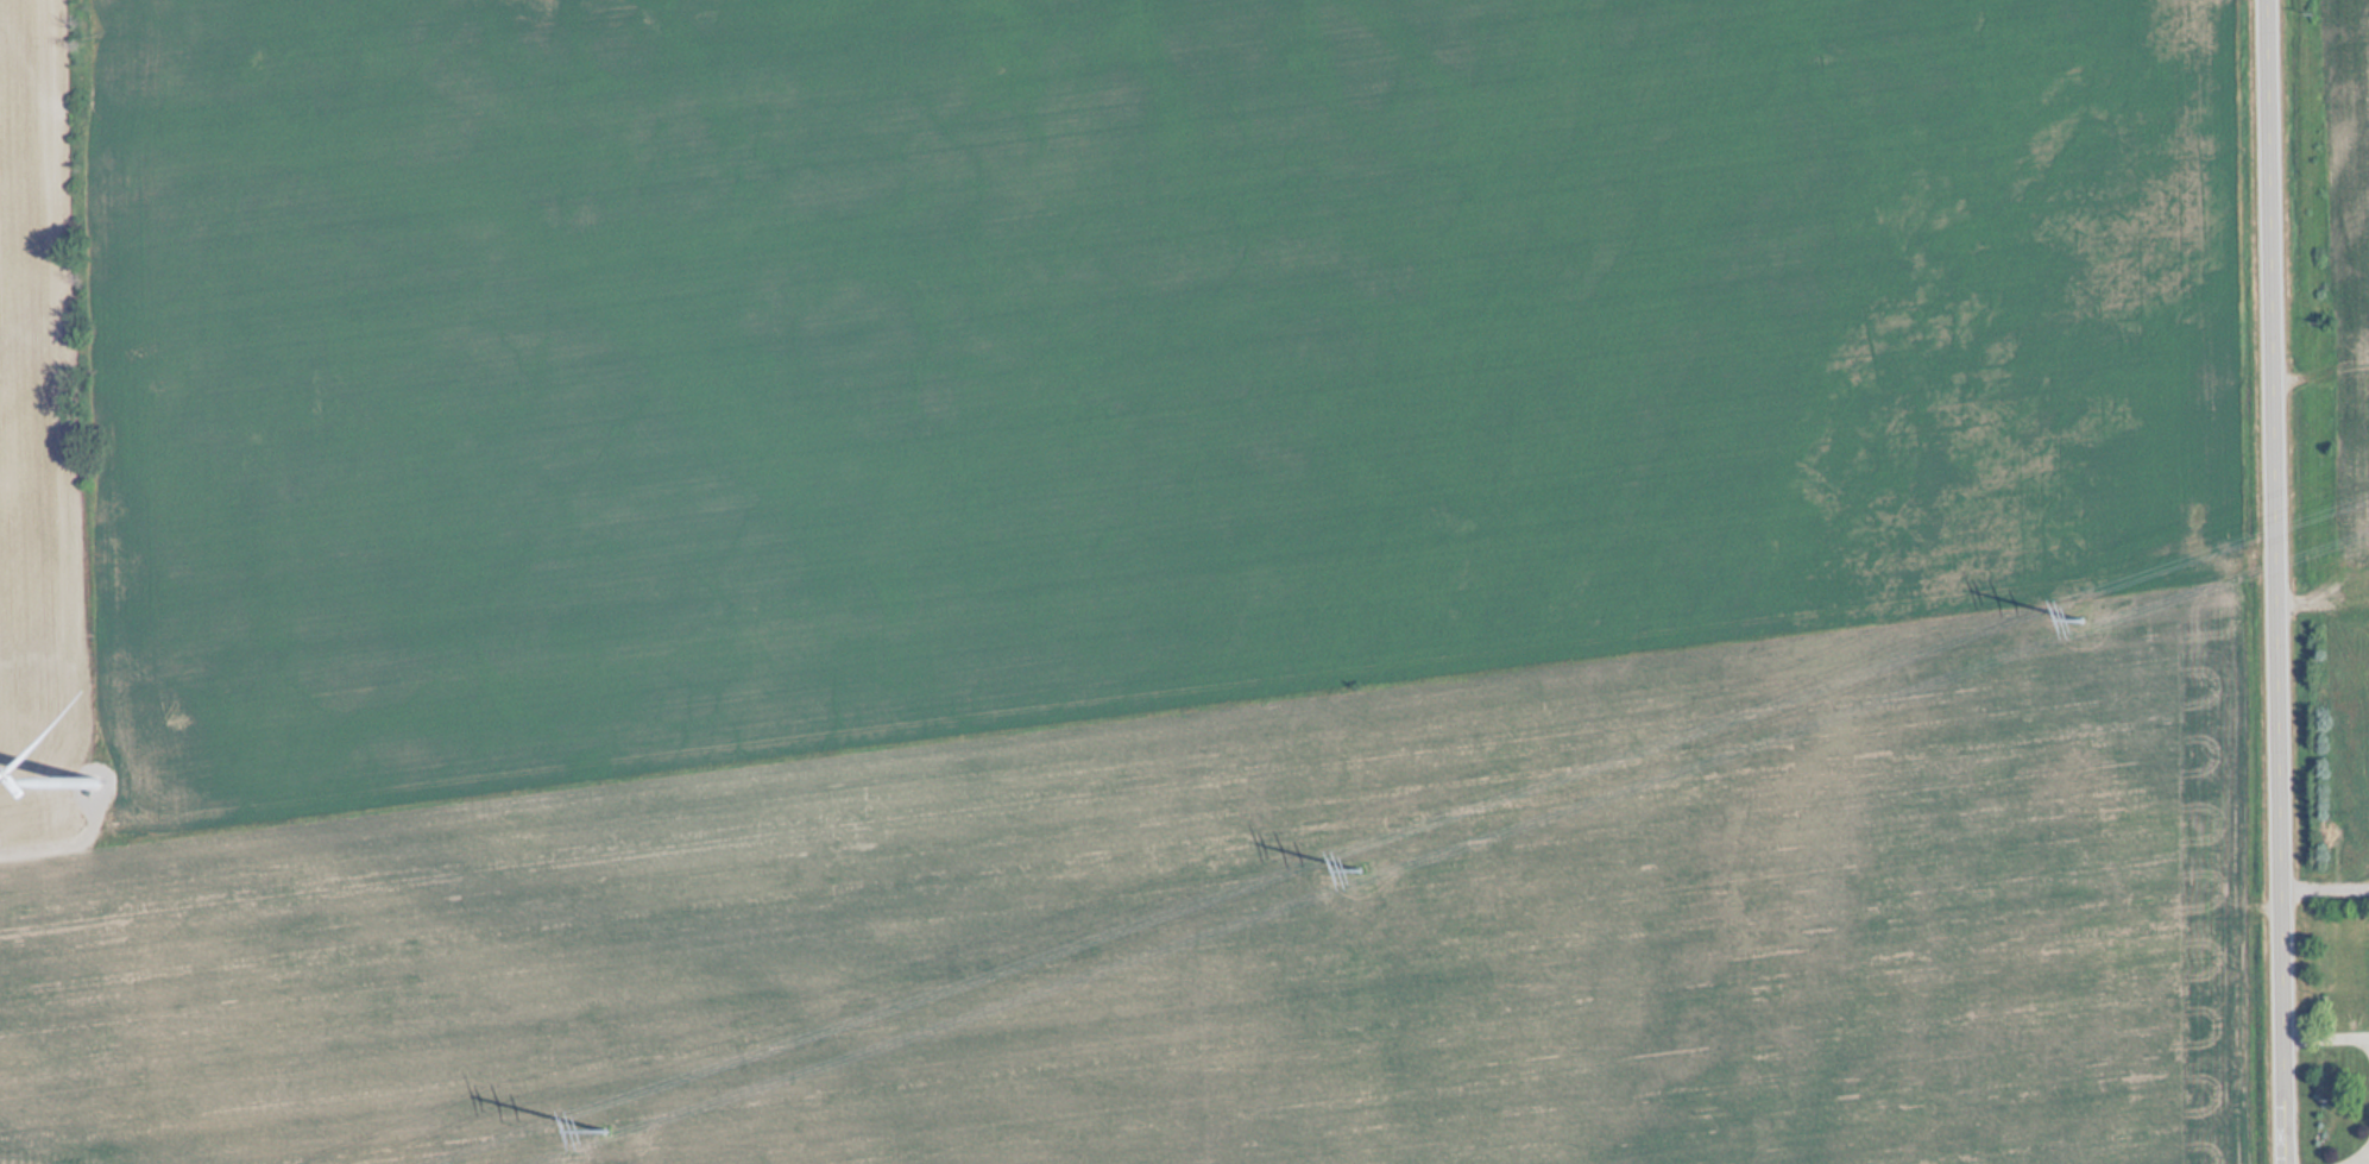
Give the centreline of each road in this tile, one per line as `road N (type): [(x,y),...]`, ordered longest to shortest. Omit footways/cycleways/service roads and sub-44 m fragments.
road 1 (residential): [(2287,1163),(2269,0)]

